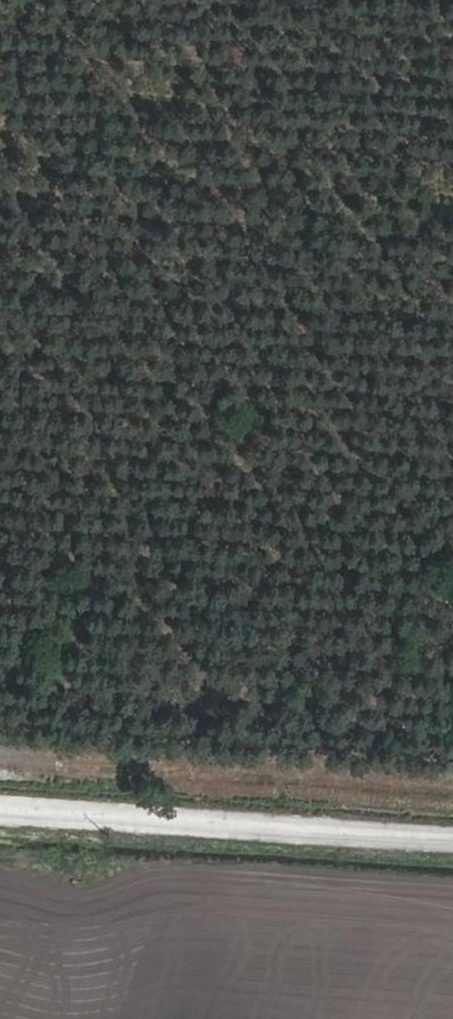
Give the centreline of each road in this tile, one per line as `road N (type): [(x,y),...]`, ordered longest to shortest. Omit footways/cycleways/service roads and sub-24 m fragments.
road 1 (track): [(452,853),(0,822)]

